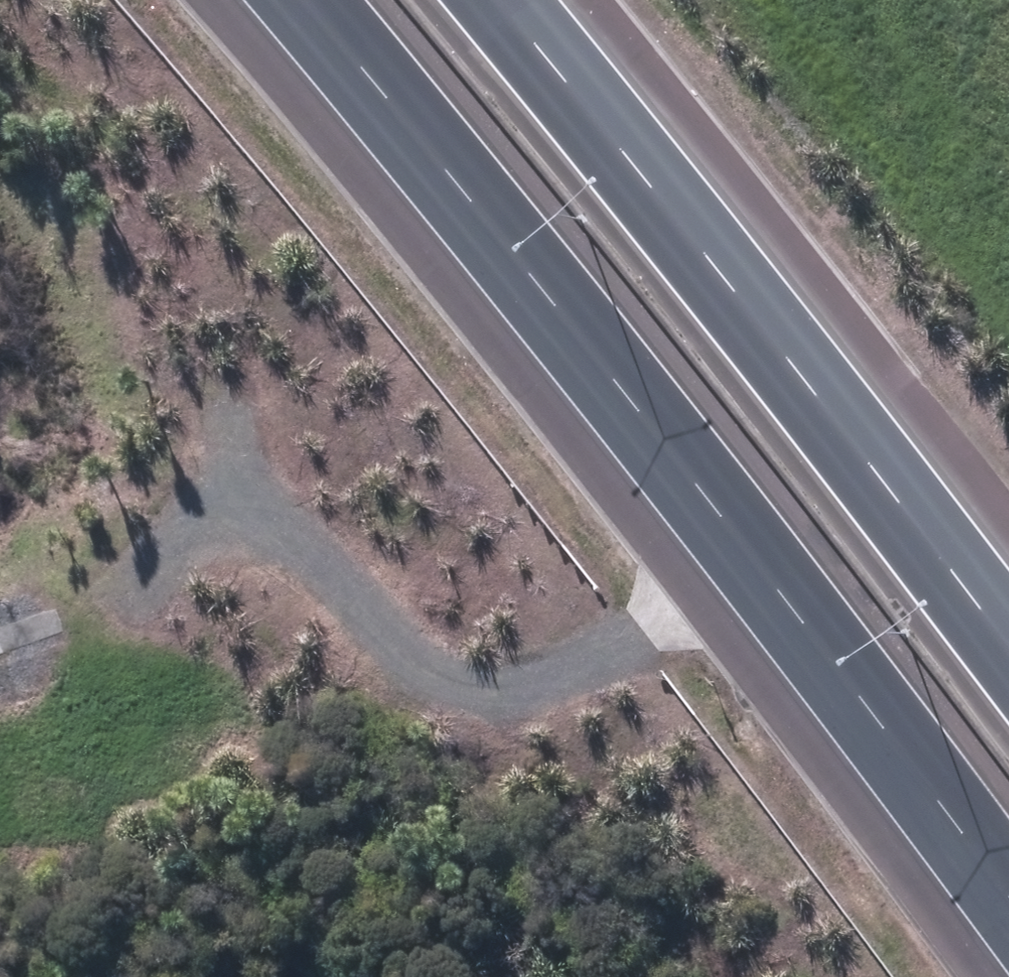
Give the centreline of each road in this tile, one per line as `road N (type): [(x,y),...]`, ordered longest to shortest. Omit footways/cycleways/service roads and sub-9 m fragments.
road 1 (motorway): [(1008,912),(809,651),(244,0)]
road 2 (motorway): [(489,0),(1008,676)]
road 3 (track): [(734,564),(594,659),(520,693),(450,682),(238,496),(225,389)]
road 4 (track): [(238,496),(136,598)]

